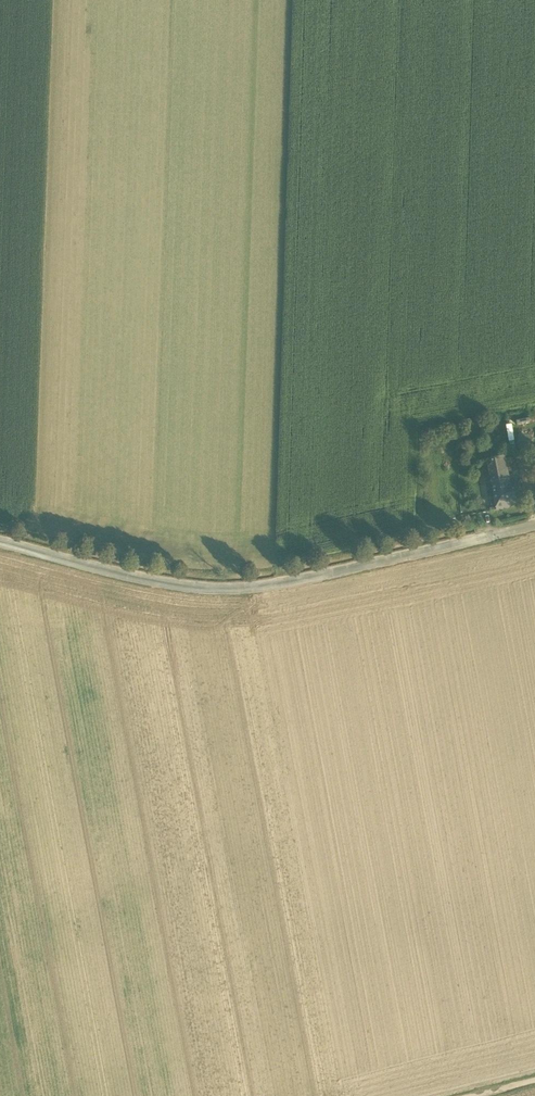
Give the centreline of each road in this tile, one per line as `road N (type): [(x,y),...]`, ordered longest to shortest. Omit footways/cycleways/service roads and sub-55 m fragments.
road 1 (residential): [(0,544),(212,590),(279,584),(534,525)]

